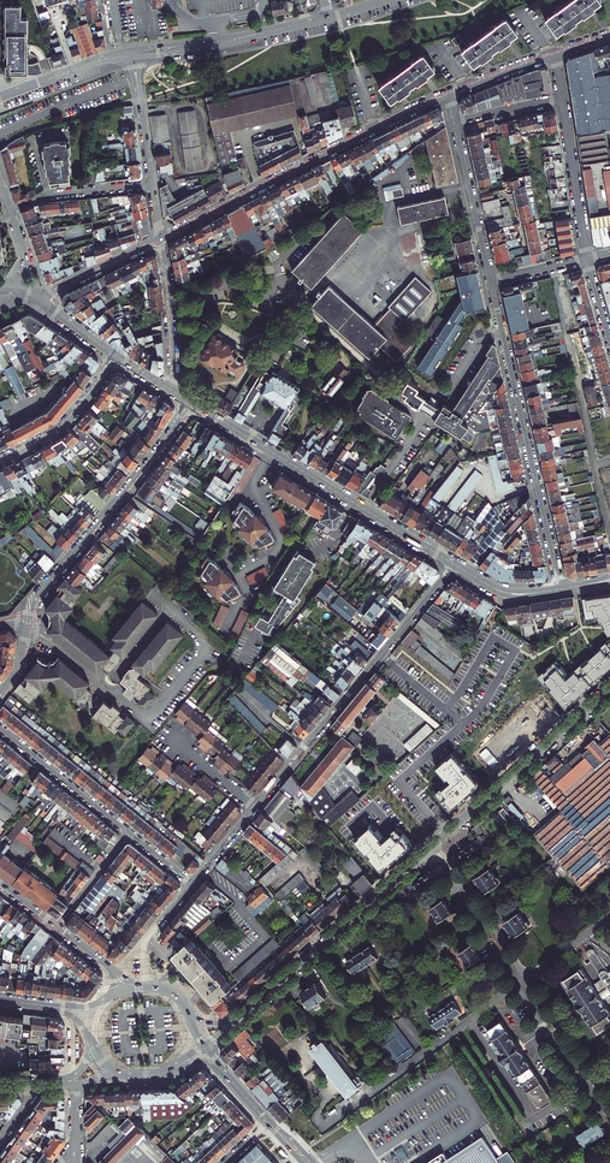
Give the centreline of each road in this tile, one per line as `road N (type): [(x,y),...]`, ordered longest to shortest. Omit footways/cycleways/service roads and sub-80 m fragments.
road 1 (residential): [(240,1018),(609,688)]
road 2 (residential): [(160,238),(450,93)]
road 3 (residential): [(562,589),(490,281)]
road 4 (residential): [(255,806),(455,565)]
road 5 (residential): [(30,632),(143,715),(156,711),(203,653)]
road 6 (residential): [(192,403),(51,580)]
road 7 (secondary): [(364,509),(192,403)]
road 8 (residential): [(490,281),(455,120)]
road 9 (residential): [(128,832),(0,729)]
road 10 (residential): [(561,98),(586,259)]
road 11 (residential): [(0,461),(59,430),(116,356)]
road 12 (residential): [(174,392),(160,238)]
road 13 (residential): [(9,210),(53,195),(153,184)]
road 14 (residential): [(160,238),(60,287),(45,304)]
road 15 (residential): [(145,58),(269,31)]
road 16 (residential): [(153,184),(134,59)]
road 17 (residential): [(269,31),(144,49)]
road 18 (residential): [(147,987),(146,944),(192,883)]

